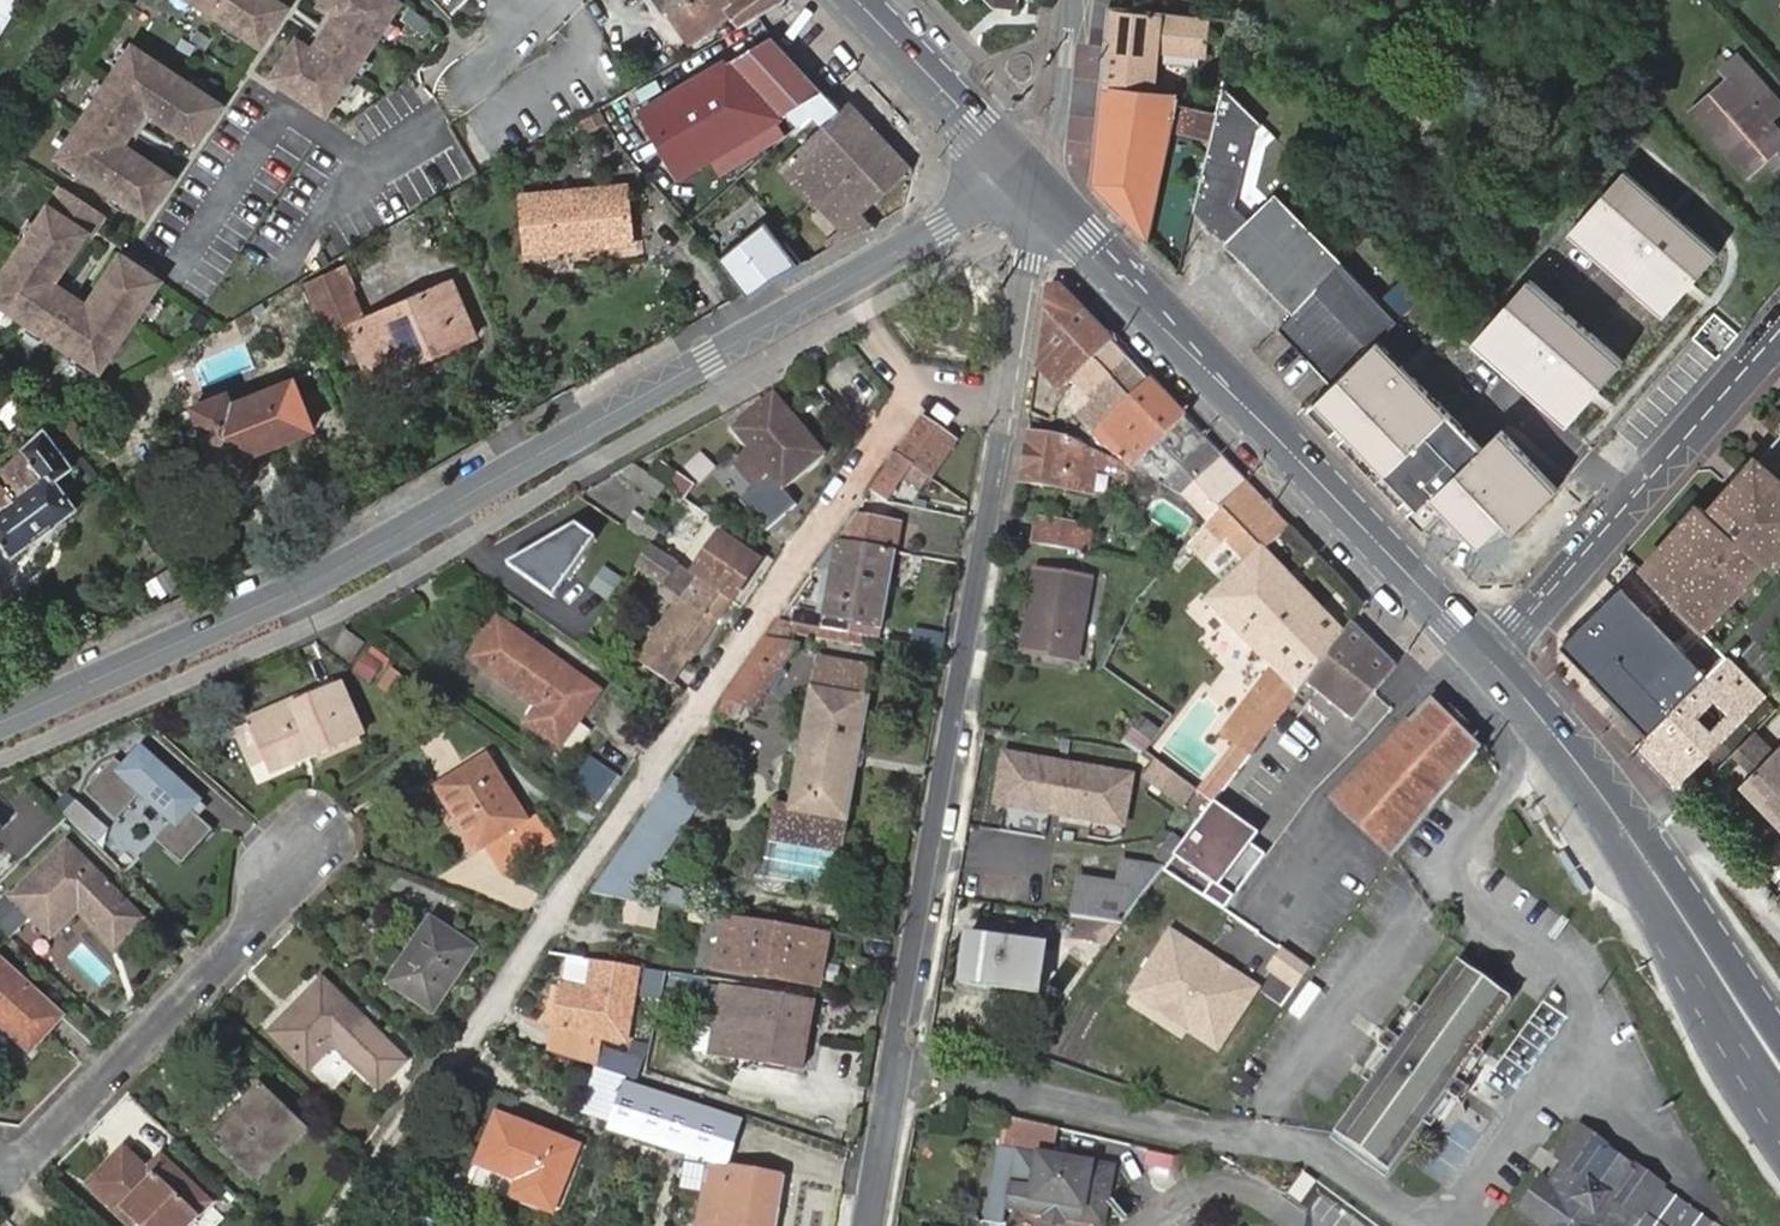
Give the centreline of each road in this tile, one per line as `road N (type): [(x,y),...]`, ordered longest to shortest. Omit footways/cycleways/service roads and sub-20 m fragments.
road 1 (residential): [(895,1068),(1302,1148),(1418,1221),(1459,1217),(1588,1038),(1589,1017),(1564,971),(1473,893),(1462,868),(1476,830),(1560,740)]
road 2 (residential): [(0,728),(351,566),(1029,175)]
road 3 (residential): [(1029,175),(1028,262),(1006,415),(895,1068)]
road 4 (residential): [(0,1163),(12,1167),(28,1157),(253,928),(296,854)]
road 5 (residential): [(1498,663),(1779,347)]
road 6 (primary): [(1283,444),(1029,175)]
road 7 (primary): [(1283,444),(1498,663)]
road 8 (primary): [(1029,175),(857,0)]
road 9 (primary): [(1560,740),(1668,889)]
road 10 (primary): [(1779,1035),(1668,889)]
road 11 (residential): [(1029,175),(1056,127),(1069,0)]
road 12 (primary): [(1668,889),(1742,1045)]
road 13 (residential): [(895,1068),(870,1225)]
road 14 (residential): [(554,0),(443,106)]

